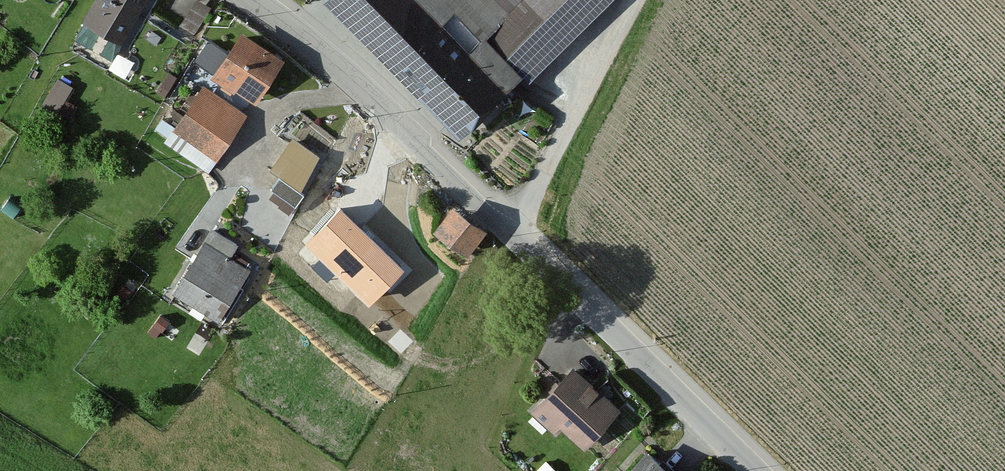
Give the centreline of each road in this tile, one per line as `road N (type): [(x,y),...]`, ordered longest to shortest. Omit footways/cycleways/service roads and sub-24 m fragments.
road 1 (tertiary): [(252,0),(323,52),(756,470)]
road 2 (track): [(642,0),(522,239)]

